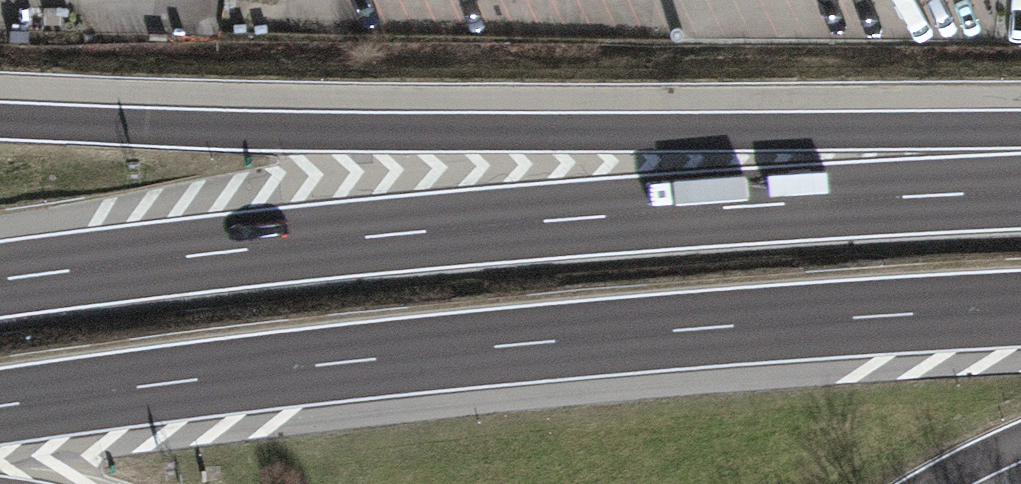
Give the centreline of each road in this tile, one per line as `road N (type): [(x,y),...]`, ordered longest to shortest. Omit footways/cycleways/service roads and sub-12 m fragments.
road 1 (motorway): [(0,409),(592,341),(1020,312)]
road 2 (motorway): [(1020,189),(548,219),(0,278)]
road 3 (motorway): [(1020,154),(0,116)]

